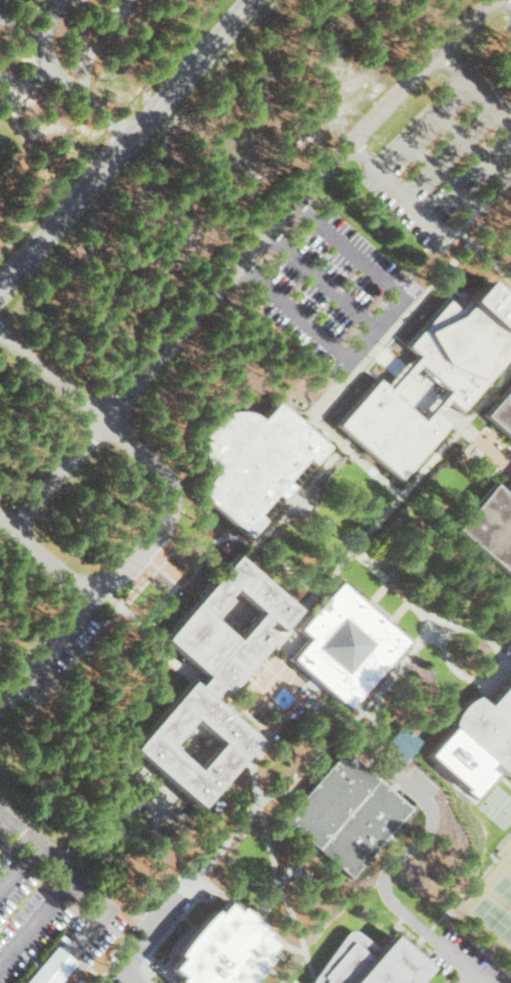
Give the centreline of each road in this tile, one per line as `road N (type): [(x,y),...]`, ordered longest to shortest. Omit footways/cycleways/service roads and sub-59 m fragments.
road 1 (residential): [(1,522),(500,0)]
road 2 (residential): [(0,720),(145,538),(163,502),(161,470),(0,347)]
road 3 (tertiary): [(260,0),(0,293)]

